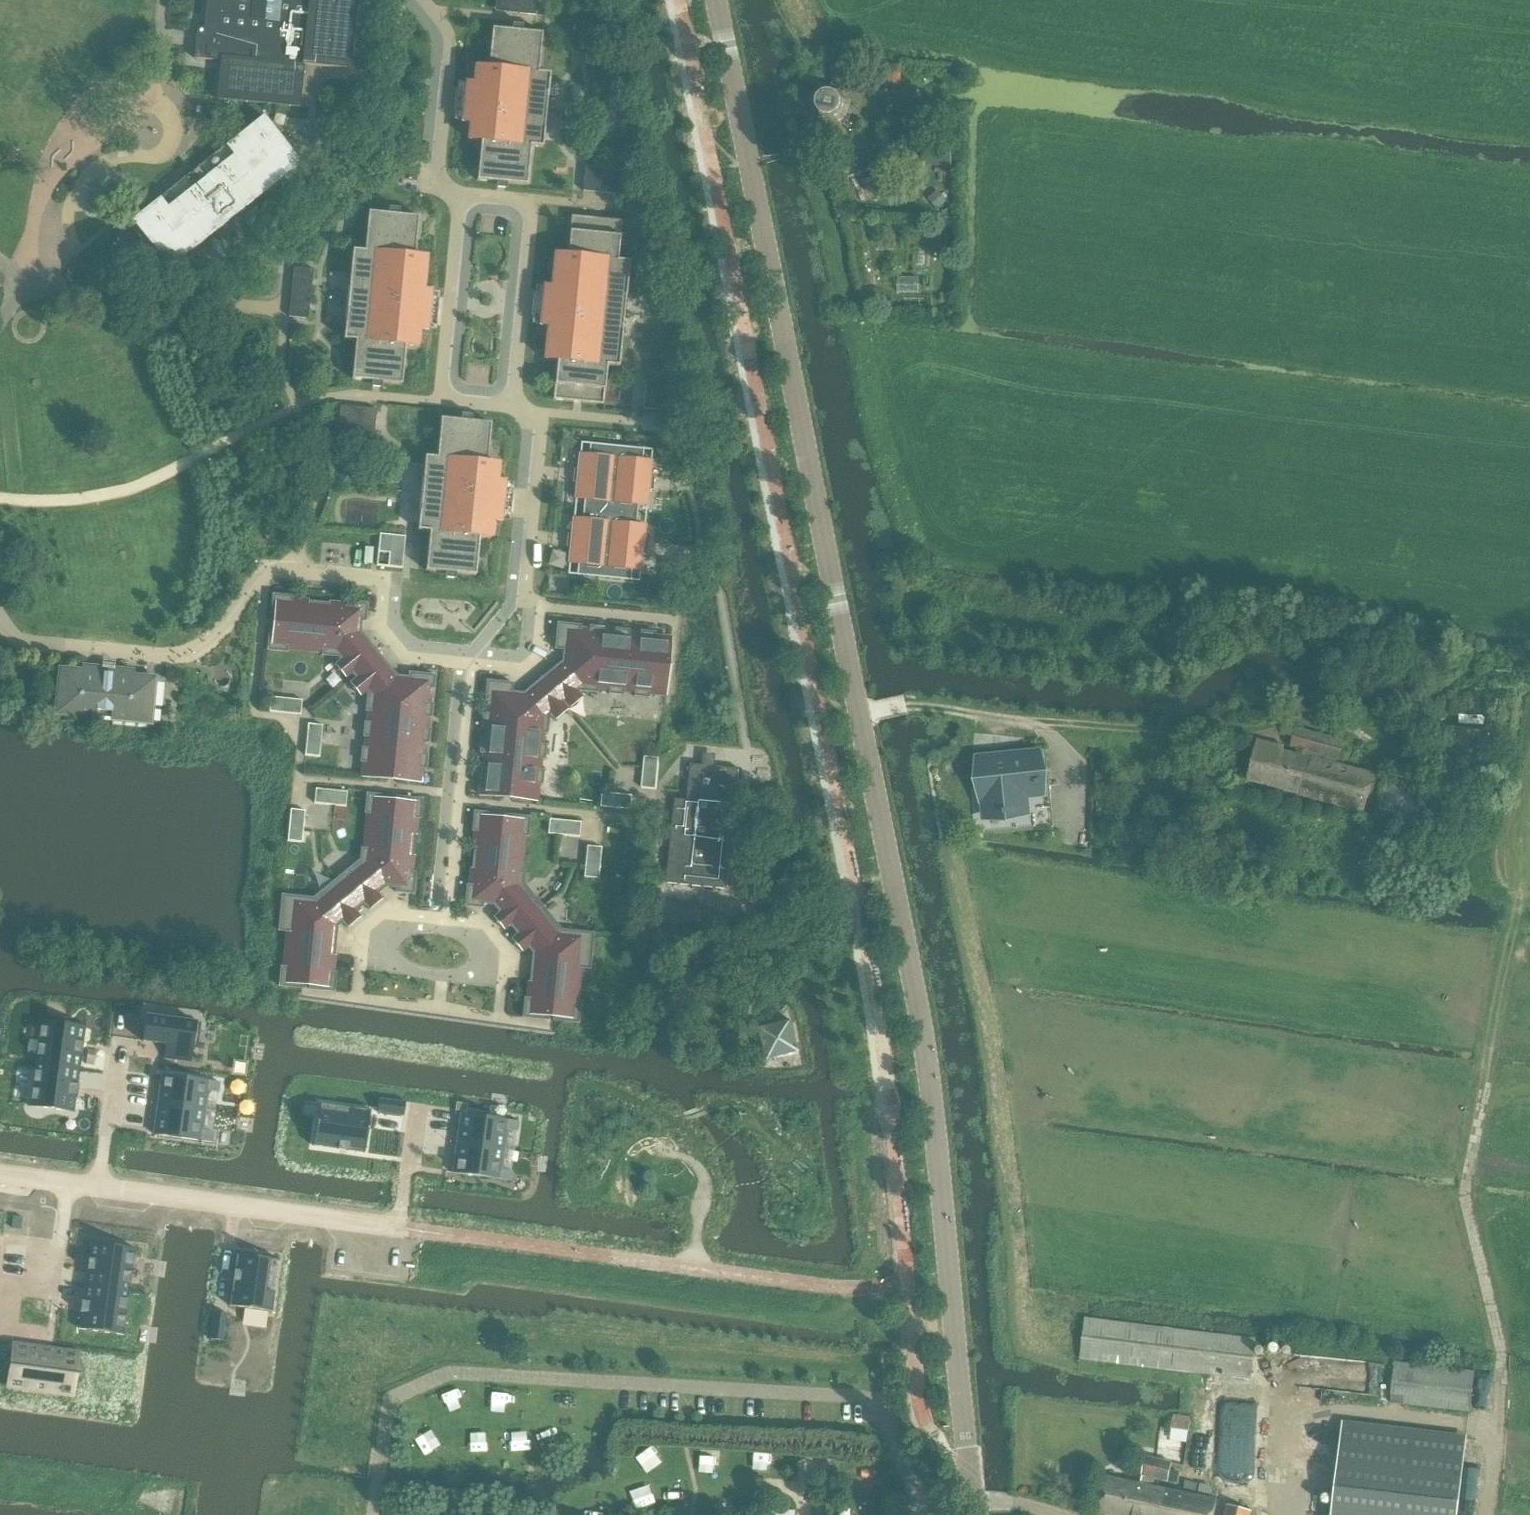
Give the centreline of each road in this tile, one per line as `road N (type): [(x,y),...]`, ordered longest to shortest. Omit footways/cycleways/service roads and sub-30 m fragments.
road 1 (residential): [(976,1514),(922,1030),(715,0)]
road 2 (residential): [(294,571),(263,569),(229,621),(189,656),(28,645),(0,621)]
road 3 (residential): [(99,1187),(400,1229)]
road 4 (residential): [(459,657),(480,646),(516,599),(533,413),(511,407)]
road 5 (residential): [(511,407),(446,401),(467,194)]
road 6 (residential): [(467,194),(530,199),(511,407)]
road 7 (residential): [(459,657),(433,927)]
road 8 (residential): [(0,326),(27,286),(229,306)]
road 9 (residential): [(68,1183),(53,1290),(10,1284),(3,1330),(49,1336)]
road 10 (residential): [(467,194),(431,178),(442,34),(415,0)]
road 11 (residential): [(294,571),(375,578),(389,594),(386,625),(409,651),(459,657)]
road 12 (residential): [(433,927),(393,939),(390,957),(401,968),(430,977),(473,968),(476,949),(459,934)]
road 13 (residential): [(119,1045),(99,1187)]
road 14 (residential): [(417,1107),(400,1229)]

